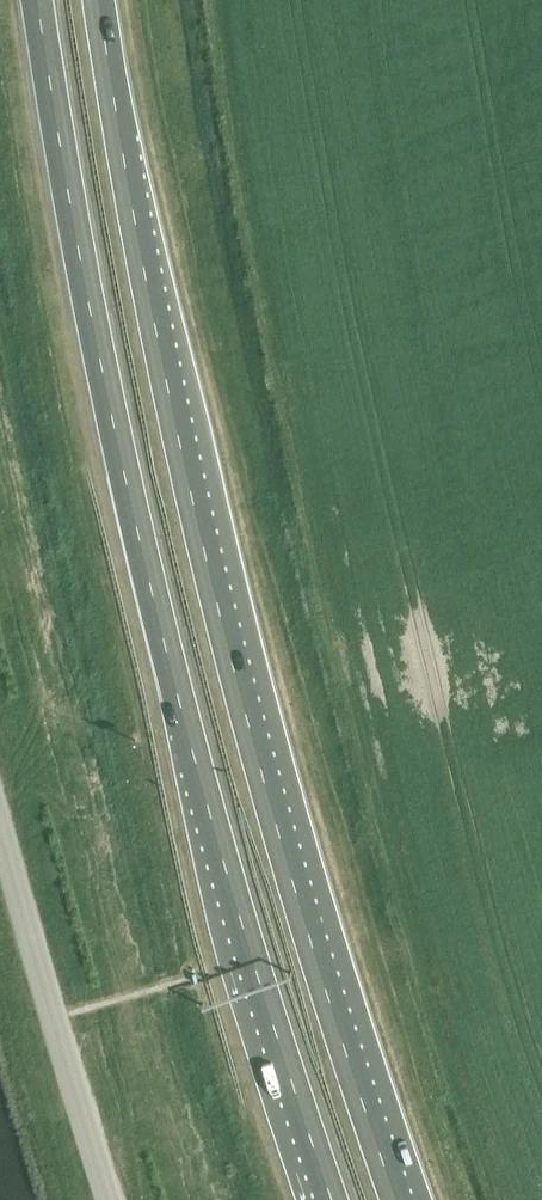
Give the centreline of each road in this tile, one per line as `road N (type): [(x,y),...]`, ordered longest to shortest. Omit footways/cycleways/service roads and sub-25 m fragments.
road 1 (trunk): [(397,1199),(238,692),(173,403),(100,0)]
road 2 (trunk): [(38,0),(109,406),(184,723),(330,1199)]
road 3 (unclassified): [(113,1199),(0,813)]

